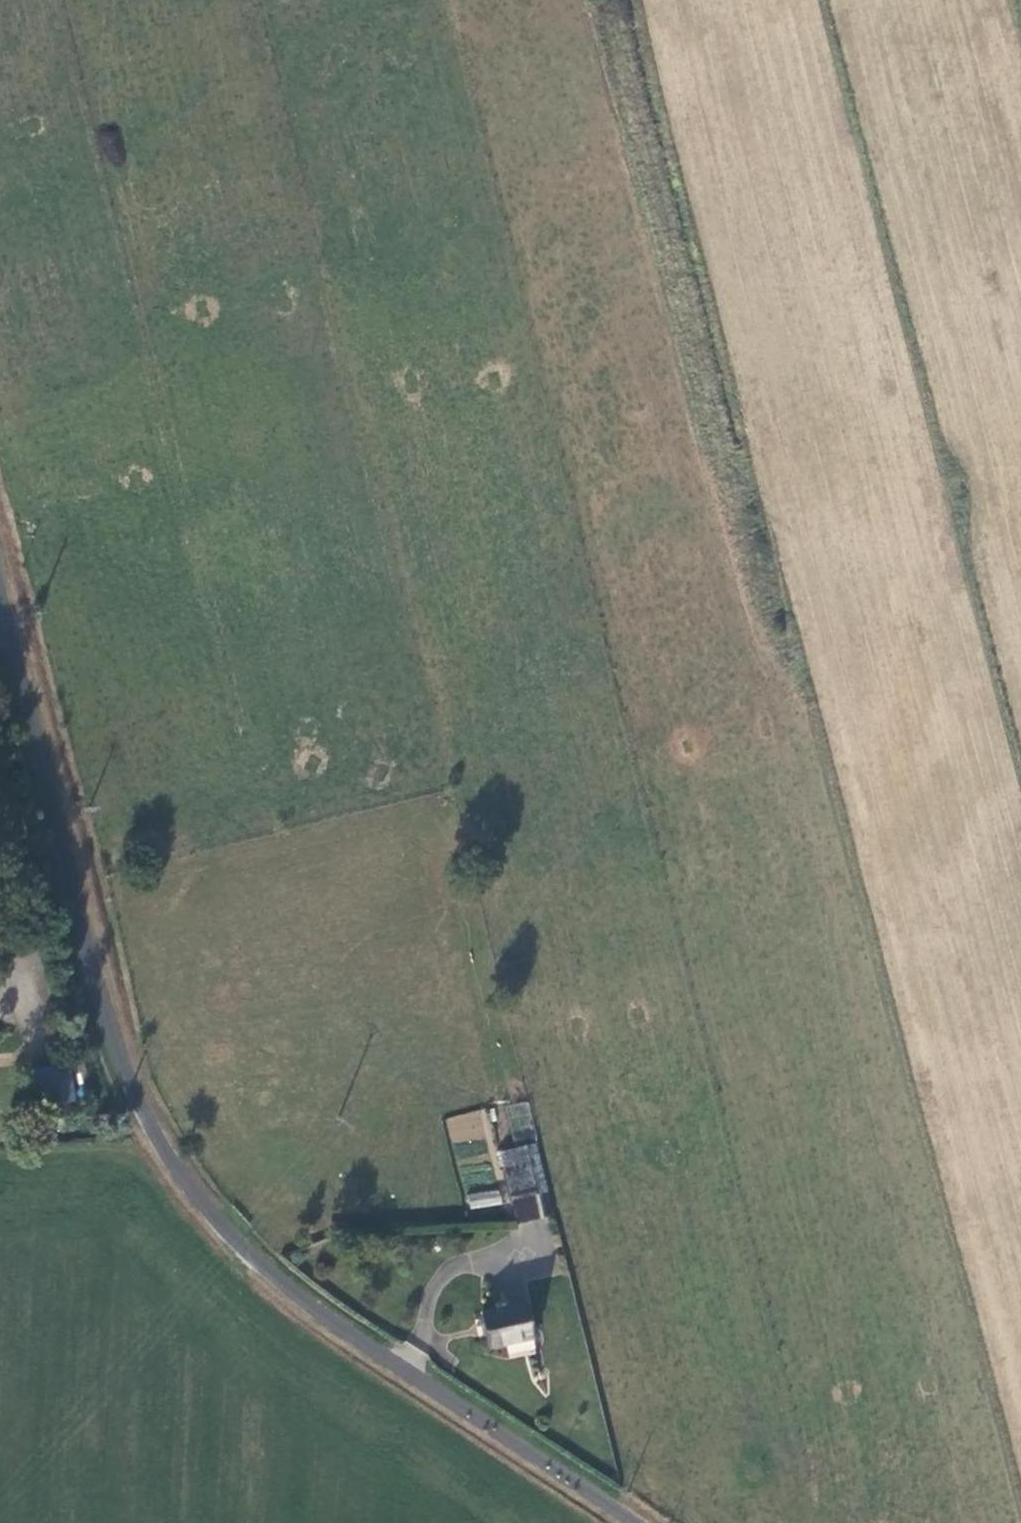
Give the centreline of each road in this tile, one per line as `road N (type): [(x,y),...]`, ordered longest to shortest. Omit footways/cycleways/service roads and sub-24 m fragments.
road 1 (unclassified): [(636,1522),(305,1302),(254,1260),(163,1148),(118,1068),(9,620)]

